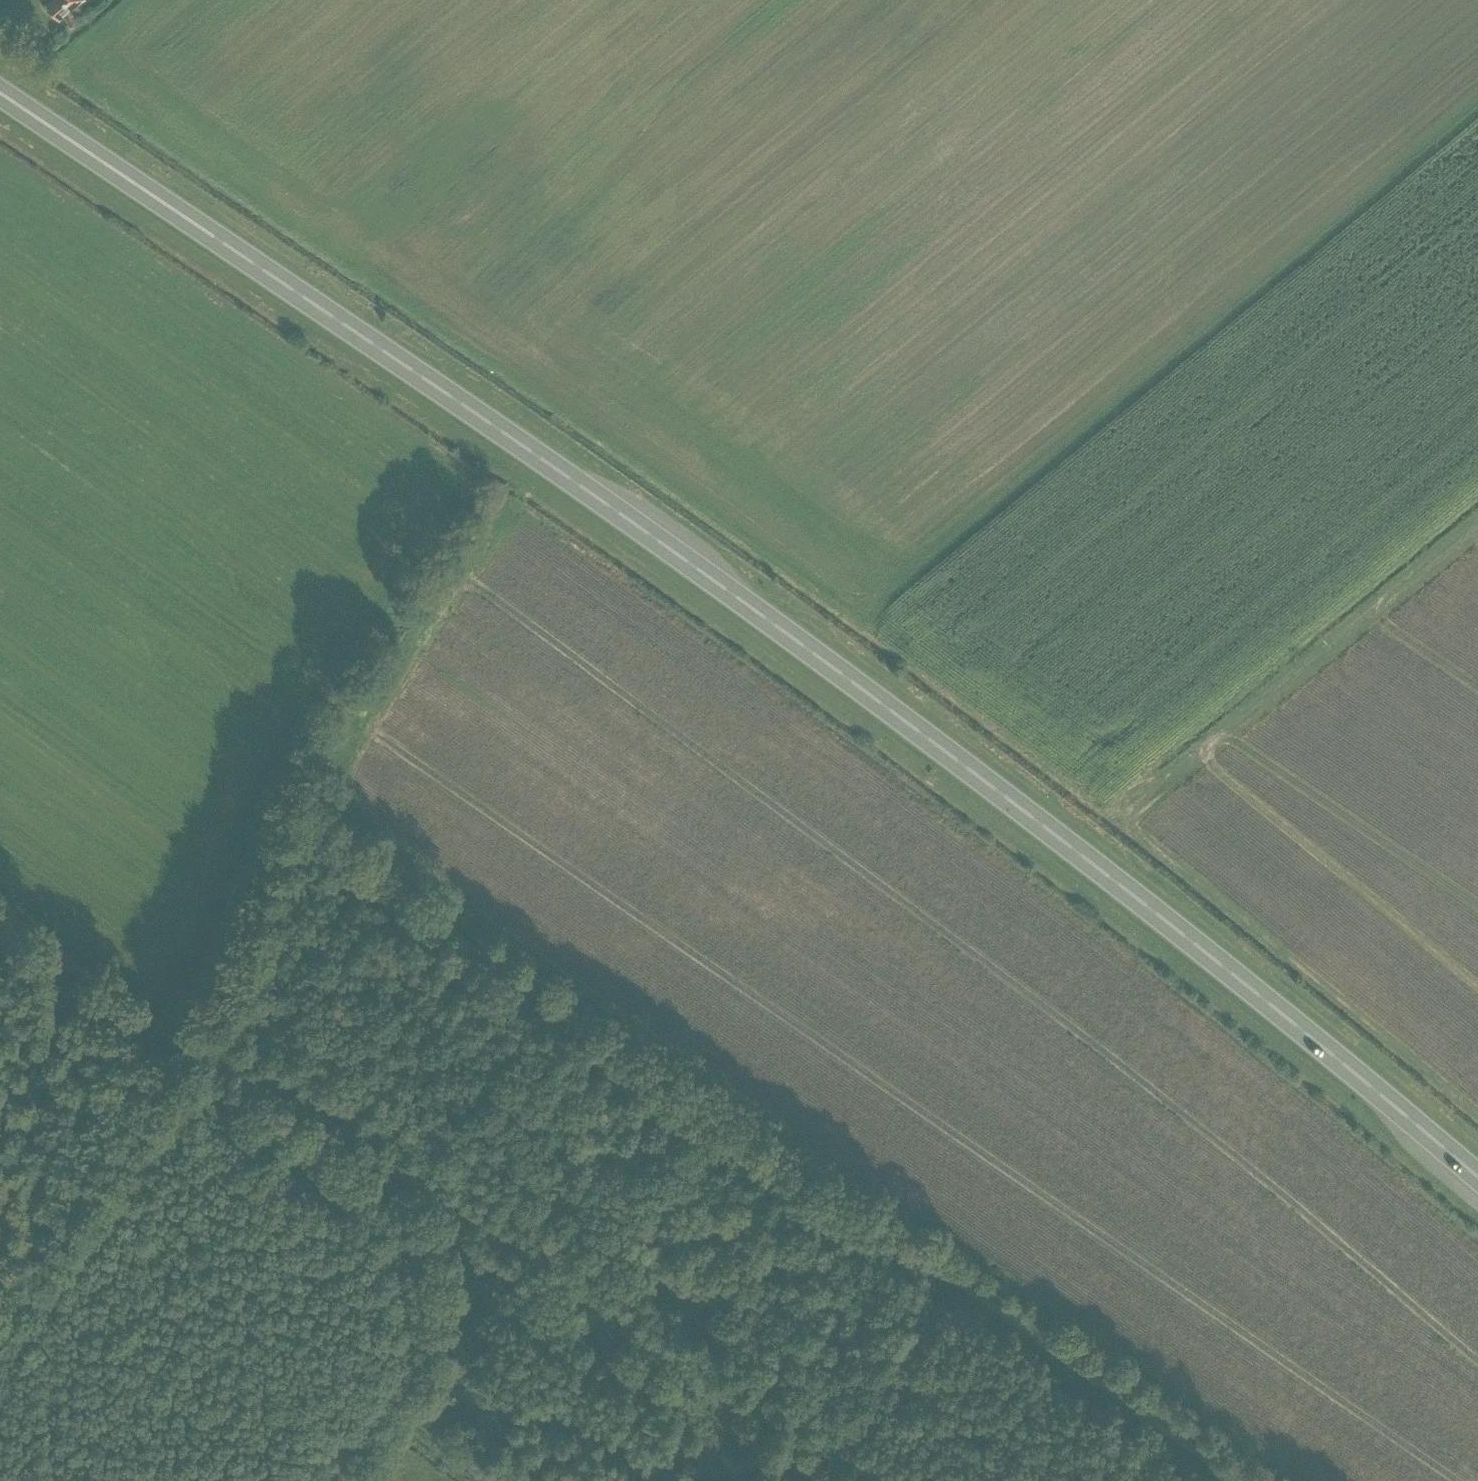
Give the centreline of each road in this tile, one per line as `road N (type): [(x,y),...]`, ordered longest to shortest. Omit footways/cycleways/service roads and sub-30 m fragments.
road 1 (trunk): [(1477,1178),(1233,974),(776,626),(0,92)]
road 2 (track): [(382,1409),(416,1355),(413,1240),(401,1219),(0,931)]
road 3 (track): [(413,1429),(450,1370),(449,1262)]
road 4 (track): [(483,1480),(382,1409)]

